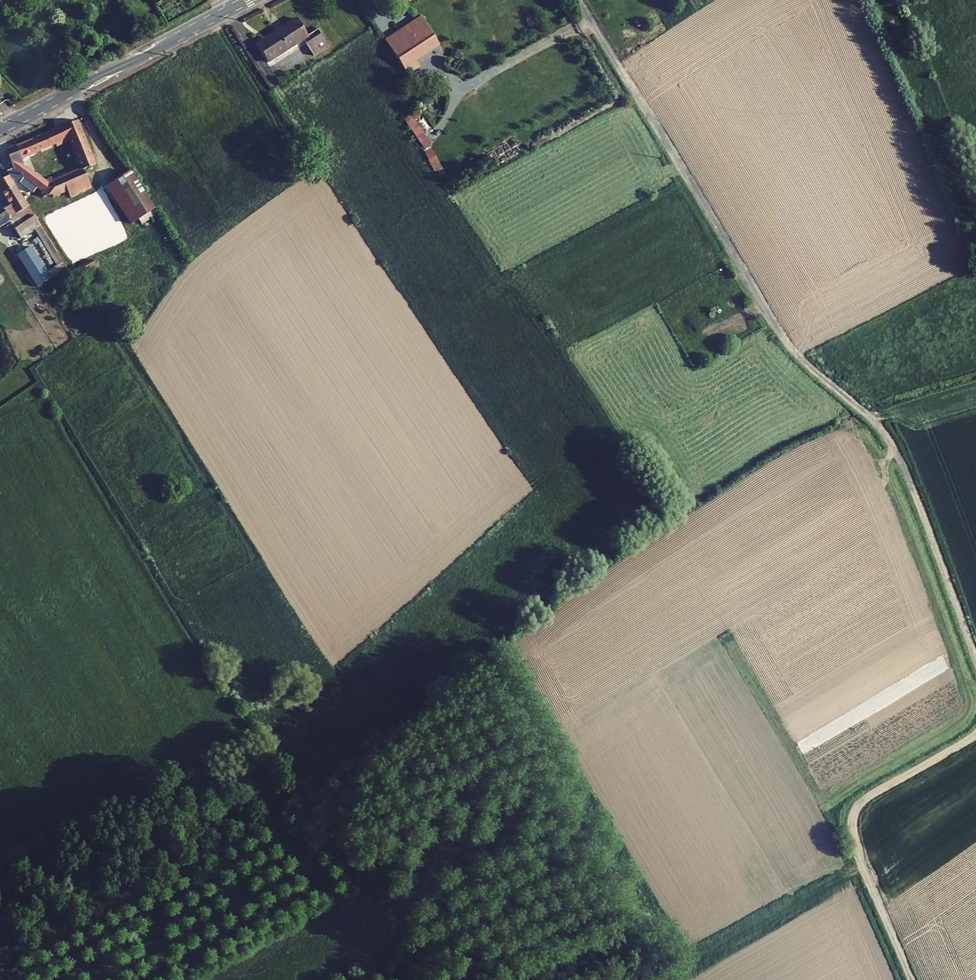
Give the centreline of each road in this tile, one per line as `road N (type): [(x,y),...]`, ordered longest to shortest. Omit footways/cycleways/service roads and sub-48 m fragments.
road 1 (track): [(578,0),(786,343),(888,439),(975,660)]
road 2 (track): [(975,735),(860,803),(852,821),(912,979)]
road 3 (tertiary): [(246,0),(0,129)]

